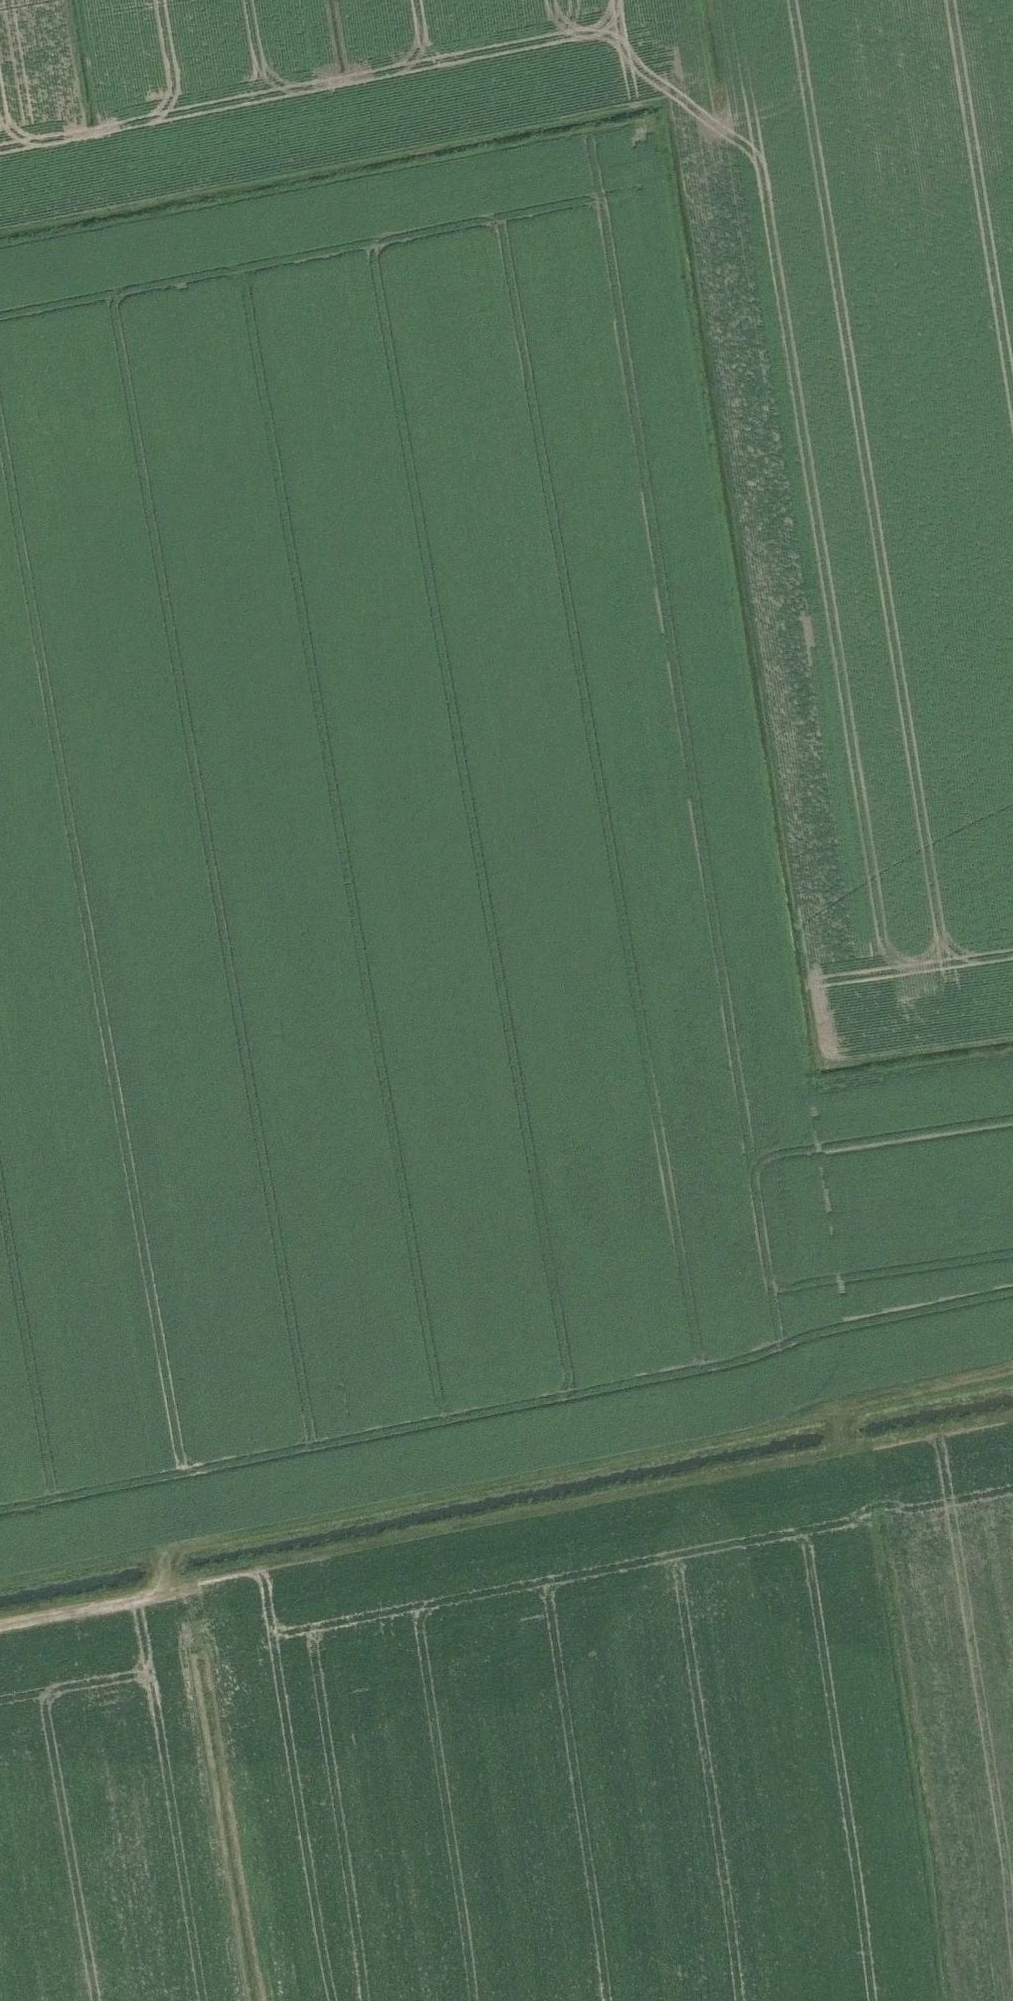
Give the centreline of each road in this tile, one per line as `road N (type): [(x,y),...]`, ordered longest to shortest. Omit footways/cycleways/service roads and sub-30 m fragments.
road 1 (track): [(0,1627),(214,1584)]

